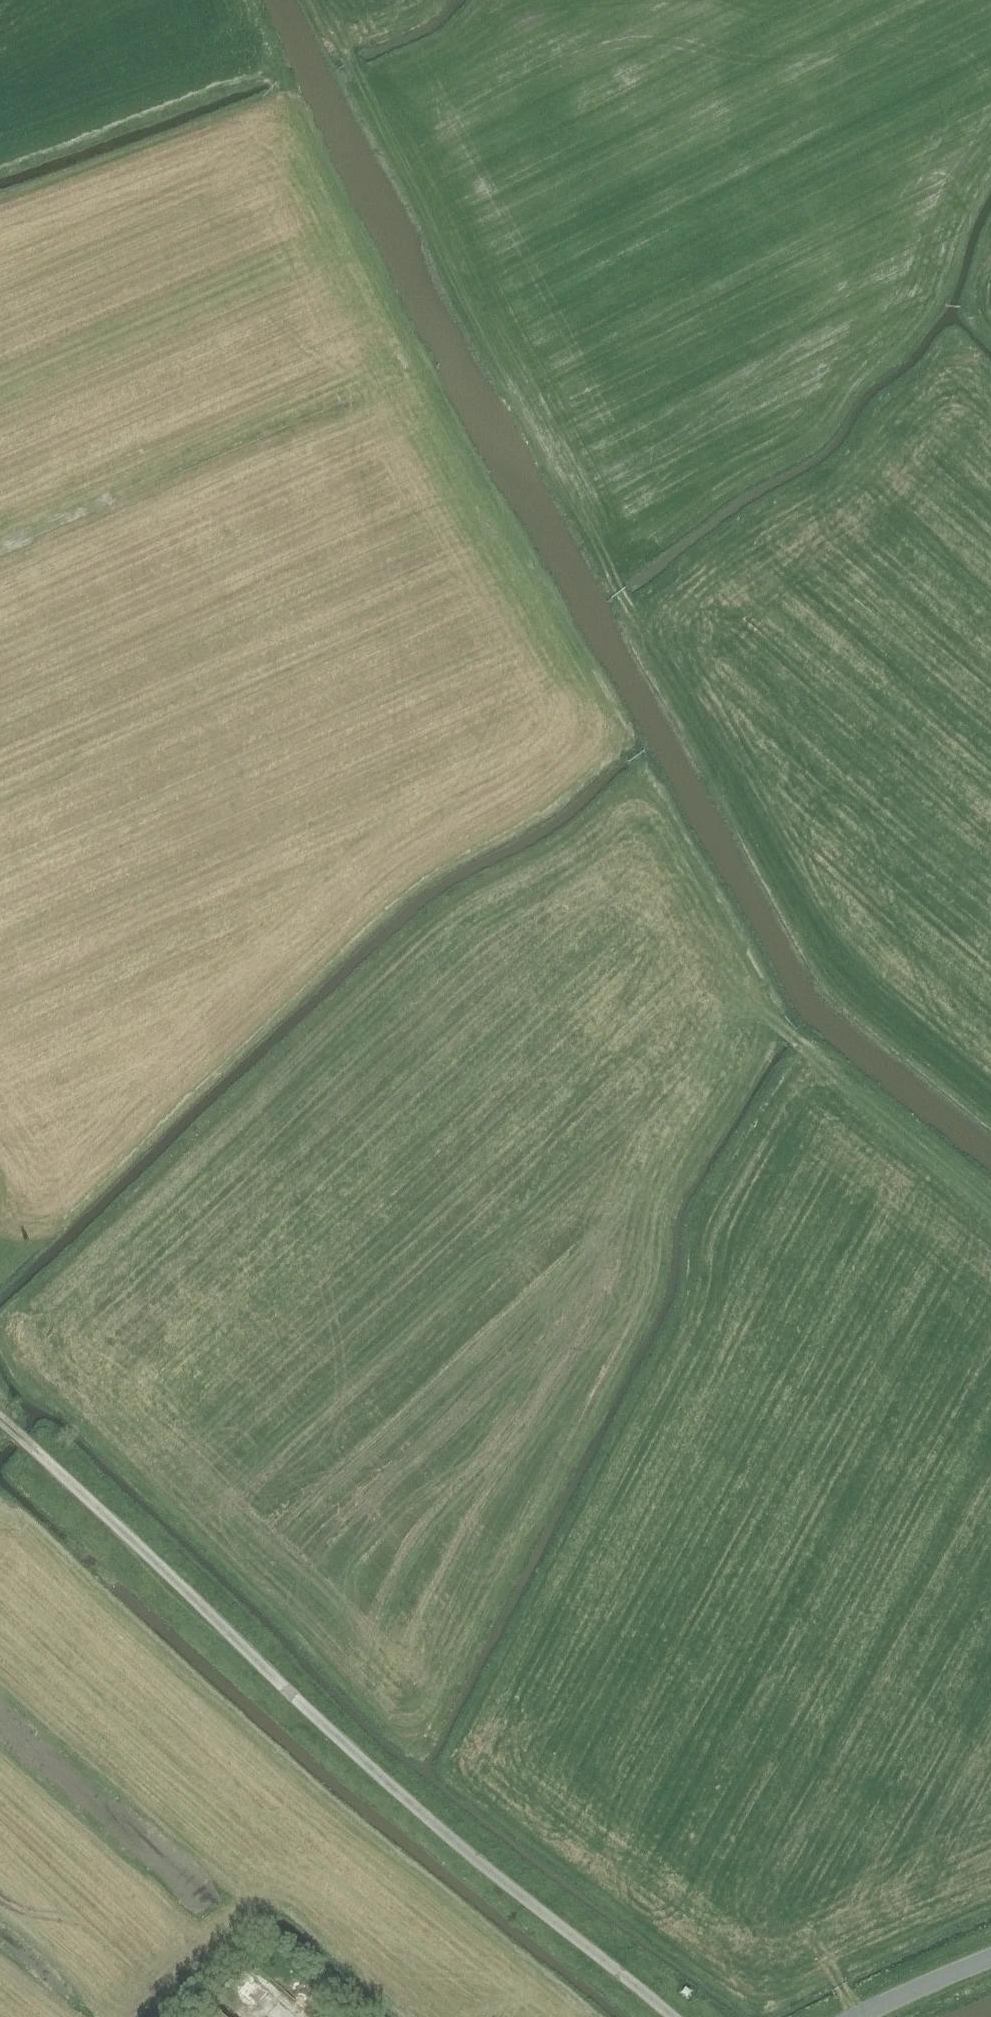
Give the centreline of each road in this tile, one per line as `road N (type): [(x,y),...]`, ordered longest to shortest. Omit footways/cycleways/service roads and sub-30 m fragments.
road 1 (tertiary): [(859,2016),(990,1959)]

